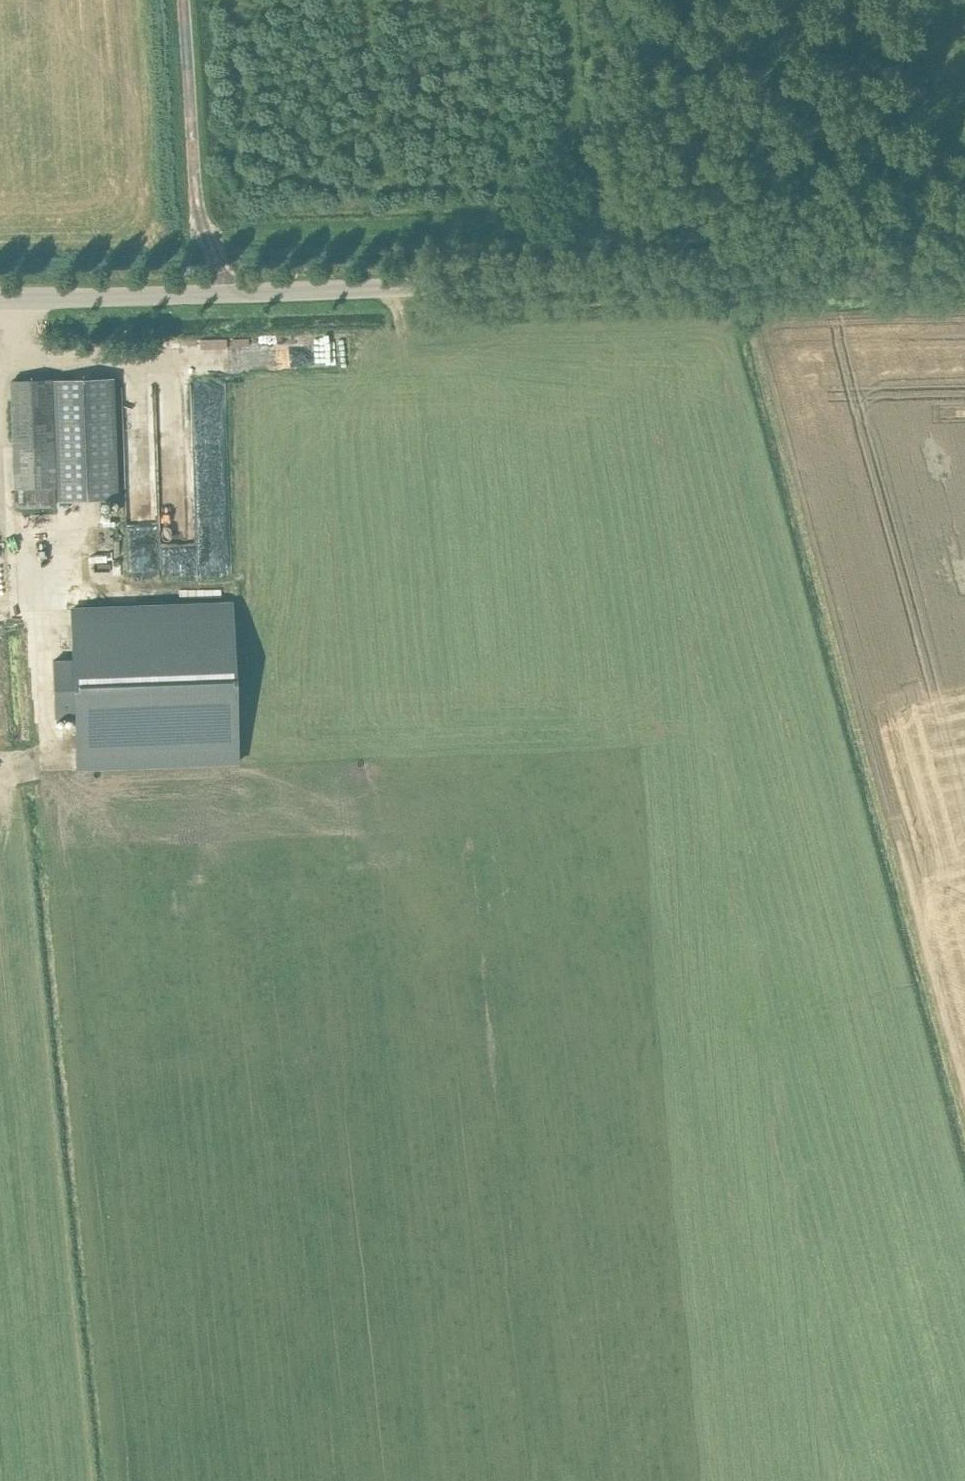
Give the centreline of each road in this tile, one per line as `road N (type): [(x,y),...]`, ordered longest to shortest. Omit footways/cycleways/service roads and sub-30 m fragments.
road 1 (unclassified): [(0,298),(964,268)]
road 2 (track): [(220,291),(195,183),(181,0)]
road 3 (track): [(586,279),(562,0)]

